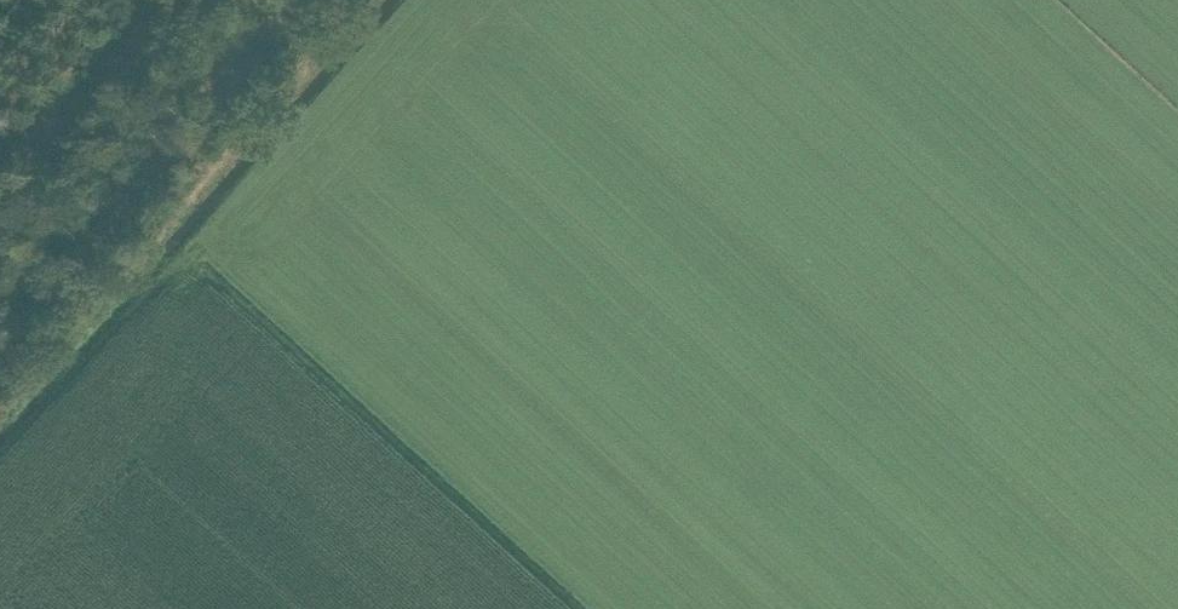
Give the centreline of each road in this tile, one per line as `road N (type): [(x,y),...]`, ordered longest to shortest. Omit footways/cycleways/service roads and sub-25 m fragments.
road 1 (track): [(0,359),(326,0)]

